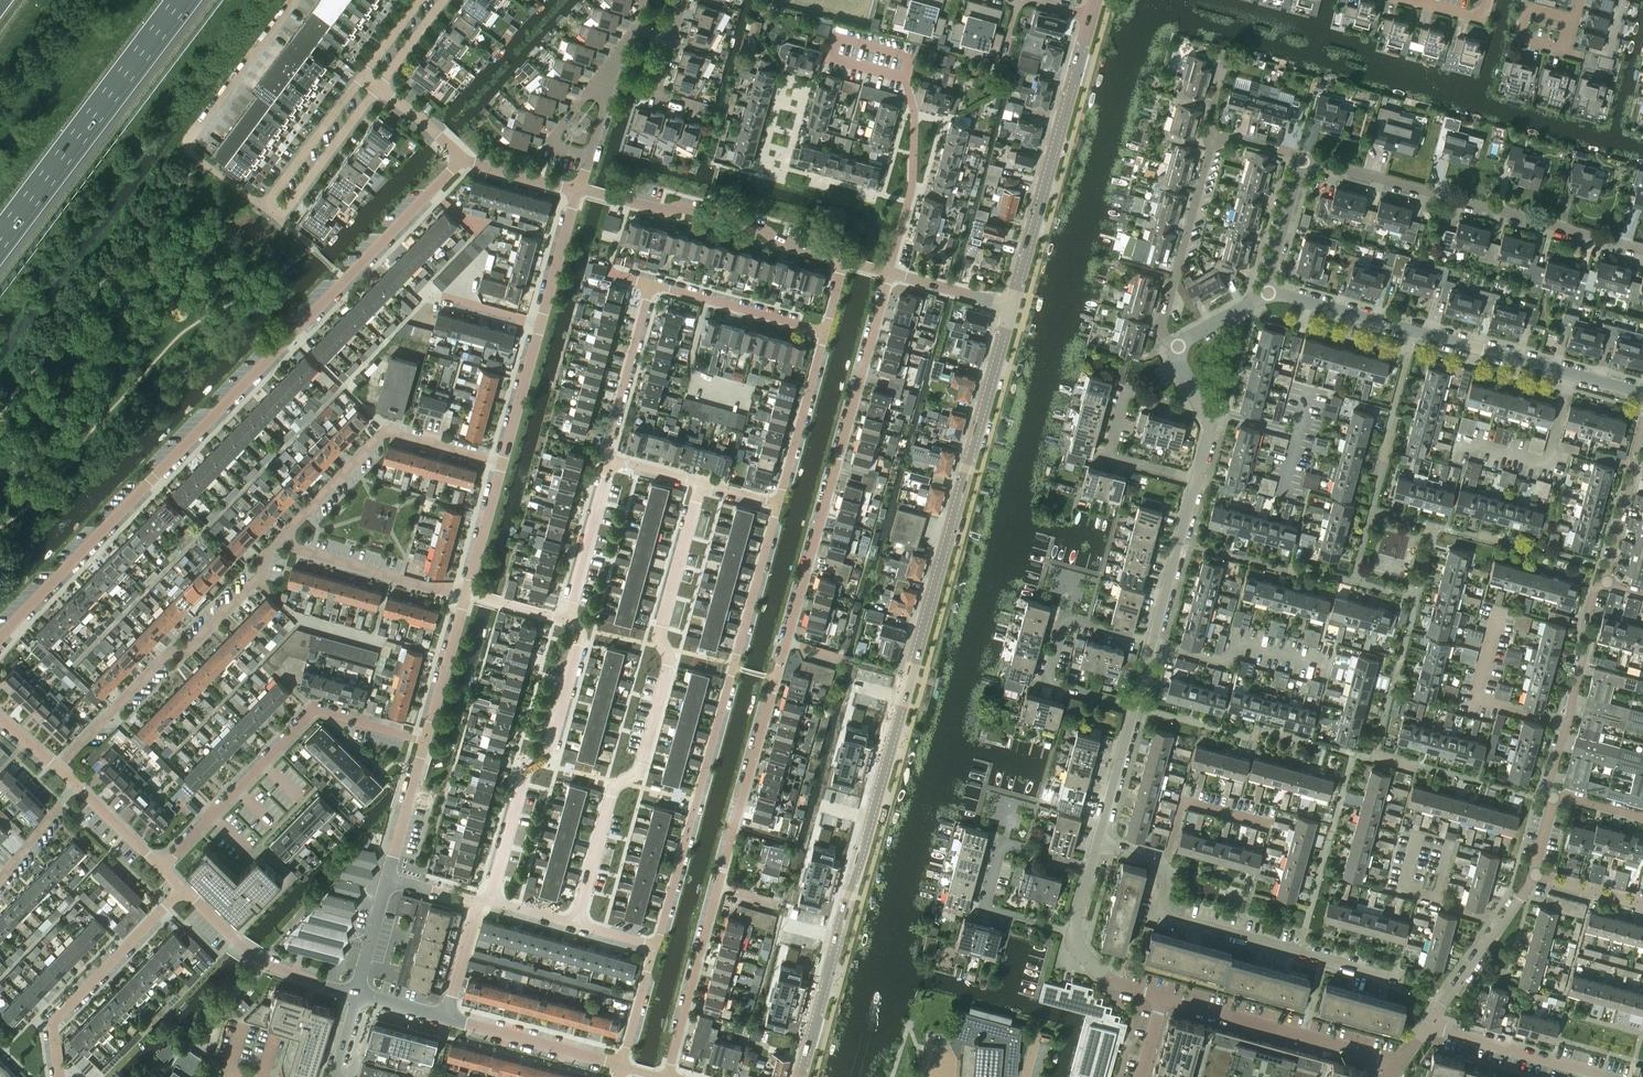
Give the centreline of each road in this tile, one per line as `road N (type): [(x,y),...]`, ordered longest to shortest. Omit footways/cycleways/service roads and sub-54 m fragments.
road 1 (residential): [(668,1076),(891,273)]
road 2 (tertiary): [(799,1076),(1011,309)]
road 3 (residential): [(0,639),(461,159)]
road 4 (residential): [(582,927),(618,791),(636,772),(664,663),(660,639),(701,485)]
road 5 (residential): [(779,505),(659,947)]
road 6 (residential): [(1642,249),(1303,160)]
road 7 (residential): [(57,768),(168,653),(185,652),(257,579),(283,535)]
road 8 (residential): [(157,867),(314,711),(406,736)]
road 9 (residential): [(1570,371),(1268,296)]
road 10 (residential): [(1403,985),(1165,925),(1159,907),(1164,866)]
road 11 (residential): [(493,902),(525,784),(546,753),(579,642),(566,617)]
road 12 (motorway): [(0,240),(182,0)]
road 13 (tertiary): [(1011,309),(1089,19)]
road 14 (tertiary): [(389,878),(466,593)]
road 15 (unclassified): [(297,0),(184,147),(265,209)]
road 16 (tertiary): [(843,260),(683,207),(577,190)]
road 17 (residential): [(283,535),(388,432),(499,465)]
road 18 (residential): [(1137,710),(1046,684),(1065,622),(1157,646)]
road 19 (residential): [(1074,933),(984,908),(1002,844),(1091,867)]
road 20 (residential): [(1164,997),(1399,1064)]
road 21 (residential): [(1197,481),(1110,457),(1126,392),(1203,411)]
road 22 (residential): [(57,1076),(51,1032),(183,896)]
road 23 (residential): [(1180,350),(1162,327),(1216,136)]
road 24 (residential): [(891,273),(931,125),(898,78)]
road 25 (residential): [(357,994),(264,963),(183,896)]
road 26 (residential): [(466,593),(295,549),(283,535)]
road 27 (tertiary): [(446,1018),(623,1066)]
road 28 (residential): [(1604,1076),(1428,1026)]
road 29 (residential): [(1464,445),(1546,466),(1570,371)]
road 30 (residential): [(610,460),(608,442),(651,284)]
road 31 (residential): [(1157,646),(1230,662),(1235,643),(1319,662)]
road 32 (residential): [(826,331),(779,505)]
road 33 (residential): [(1565,721),(1477,699),(1499,620)]
road 34 (residential): [(1601,583),(1642,416)]
road 35 (residential): [(1157,646),(1197,481)]
road 36 (residential): [(279,219),(379,88)]
road 37 (residential): [(265,209),(363,77)]
road 38 (residential): [(566,617),(610,460)]
road 39 (residential): [(1164,866),(1185,803),(1267,823)]
road 40 (tertiary): [(499,465),(540,323)]
road 41 (residential): [(706,298),(691,353),(693,386),(747,401)]
road 42 (residential): [(1565,721),(1601,583)]
road 43 (residential): [(1268,296),(1303,160)]
road 44 (residential): [(1097,843),(1137,710)]
road 45 (tertiary): [(540,323),(577,190)]
road 46 (residential): [(589,159),(549,145),(609,74)]
road 47 (tertiary): [(466,593),(499,465)]
road 48 (residential): [(1428,1026),(1499,921)]
road 49 (tertiary): [(1011,309),(891,273)]
road 50 (residential): [(826,331),(706,298)]
road 51 (residential): [(659,947),(623,1066)]
road 52 (residential): [(1438,901),(1402,885),(1417,837),(1450,846)]
road 53 (residential): [(75,787),(0,885)]
road 54 (residential): [(1164,997),(1109,981),(1071,944),(1074,933)]
road 55 (residential): [(1574,20),(1527,10),(1525,40),(1567,44)]
road 56 (residential): [(577,190),(461,159)]

